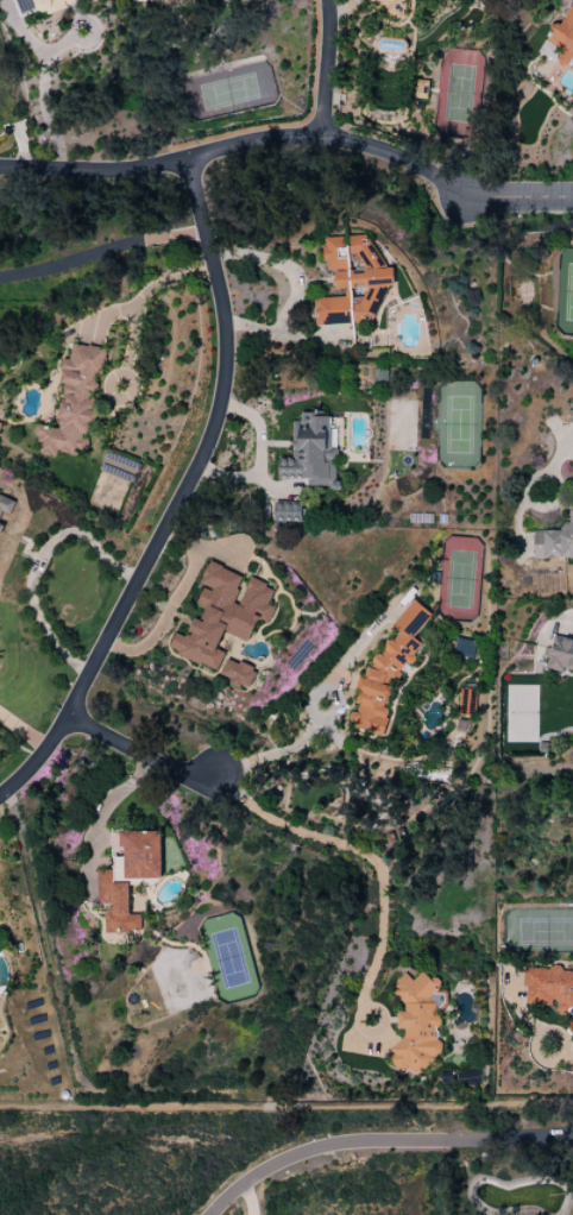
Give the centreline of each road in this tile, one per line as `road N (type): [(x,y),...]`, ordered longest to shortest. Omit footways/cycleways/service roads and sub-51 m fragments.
road 1 (residential): [(0,166),(124,169),(187,157),(226,303),(228,367),(206,466),(48,749),(0,800)]
road 2 (residential): [(210,1214),(270,1164),(335,1147),(572,1138)]
road 3 (residential): [(187,157),(257,137),(320,134),(374,146),(459,197)]
road 4 (residential): [(65,717),(210,793)]
road 5 (residential): [(320,134),(326,0)]

